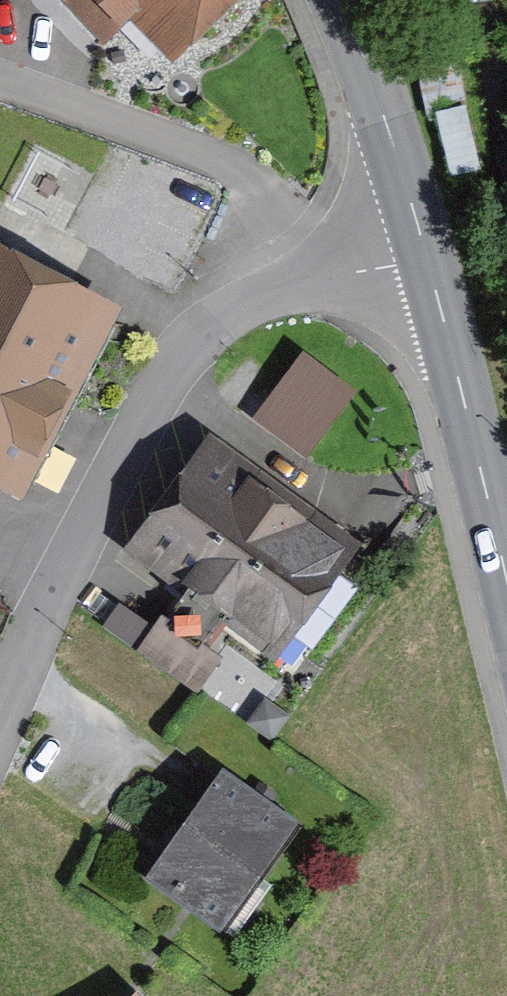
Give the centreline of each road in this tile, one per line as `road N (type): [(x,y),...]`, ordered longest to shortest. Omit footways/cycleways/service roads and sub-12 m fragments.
road 1 (residential): [(0,712),(43,609),(181,364),(219,323),(318,278)]
road 2 (residential): [(0,81),(267,187),(318,278)]
road 3 (secondary): [(506,584),(432,260)]
road 4 (secondary): [(432,260),(343,0)]

